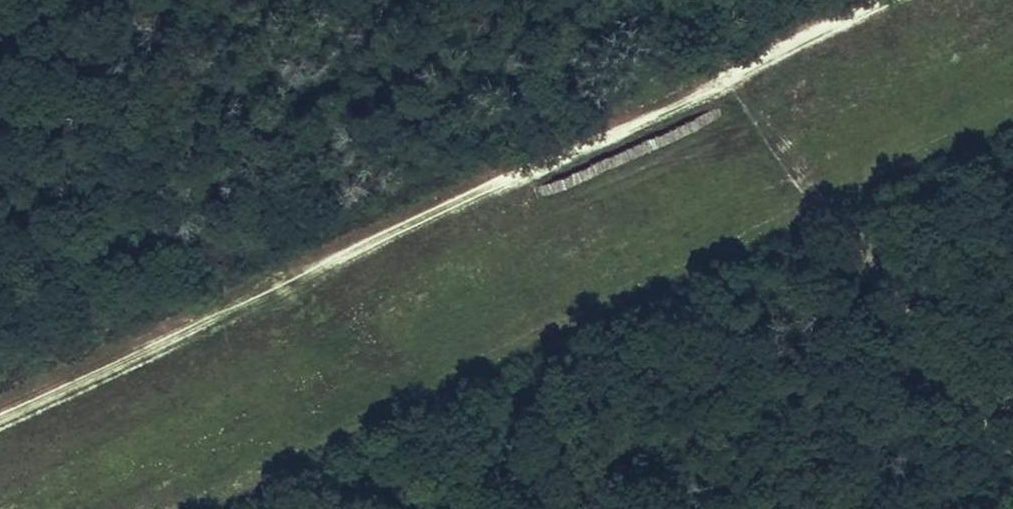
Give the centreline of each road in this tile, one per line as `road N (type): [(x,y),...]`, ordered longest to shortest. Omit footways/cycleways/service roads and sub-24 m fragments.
road 1 (track): [(876,0),(180,337),(0,414)]
road 2 (track): [(277,508),(1012,155)]

